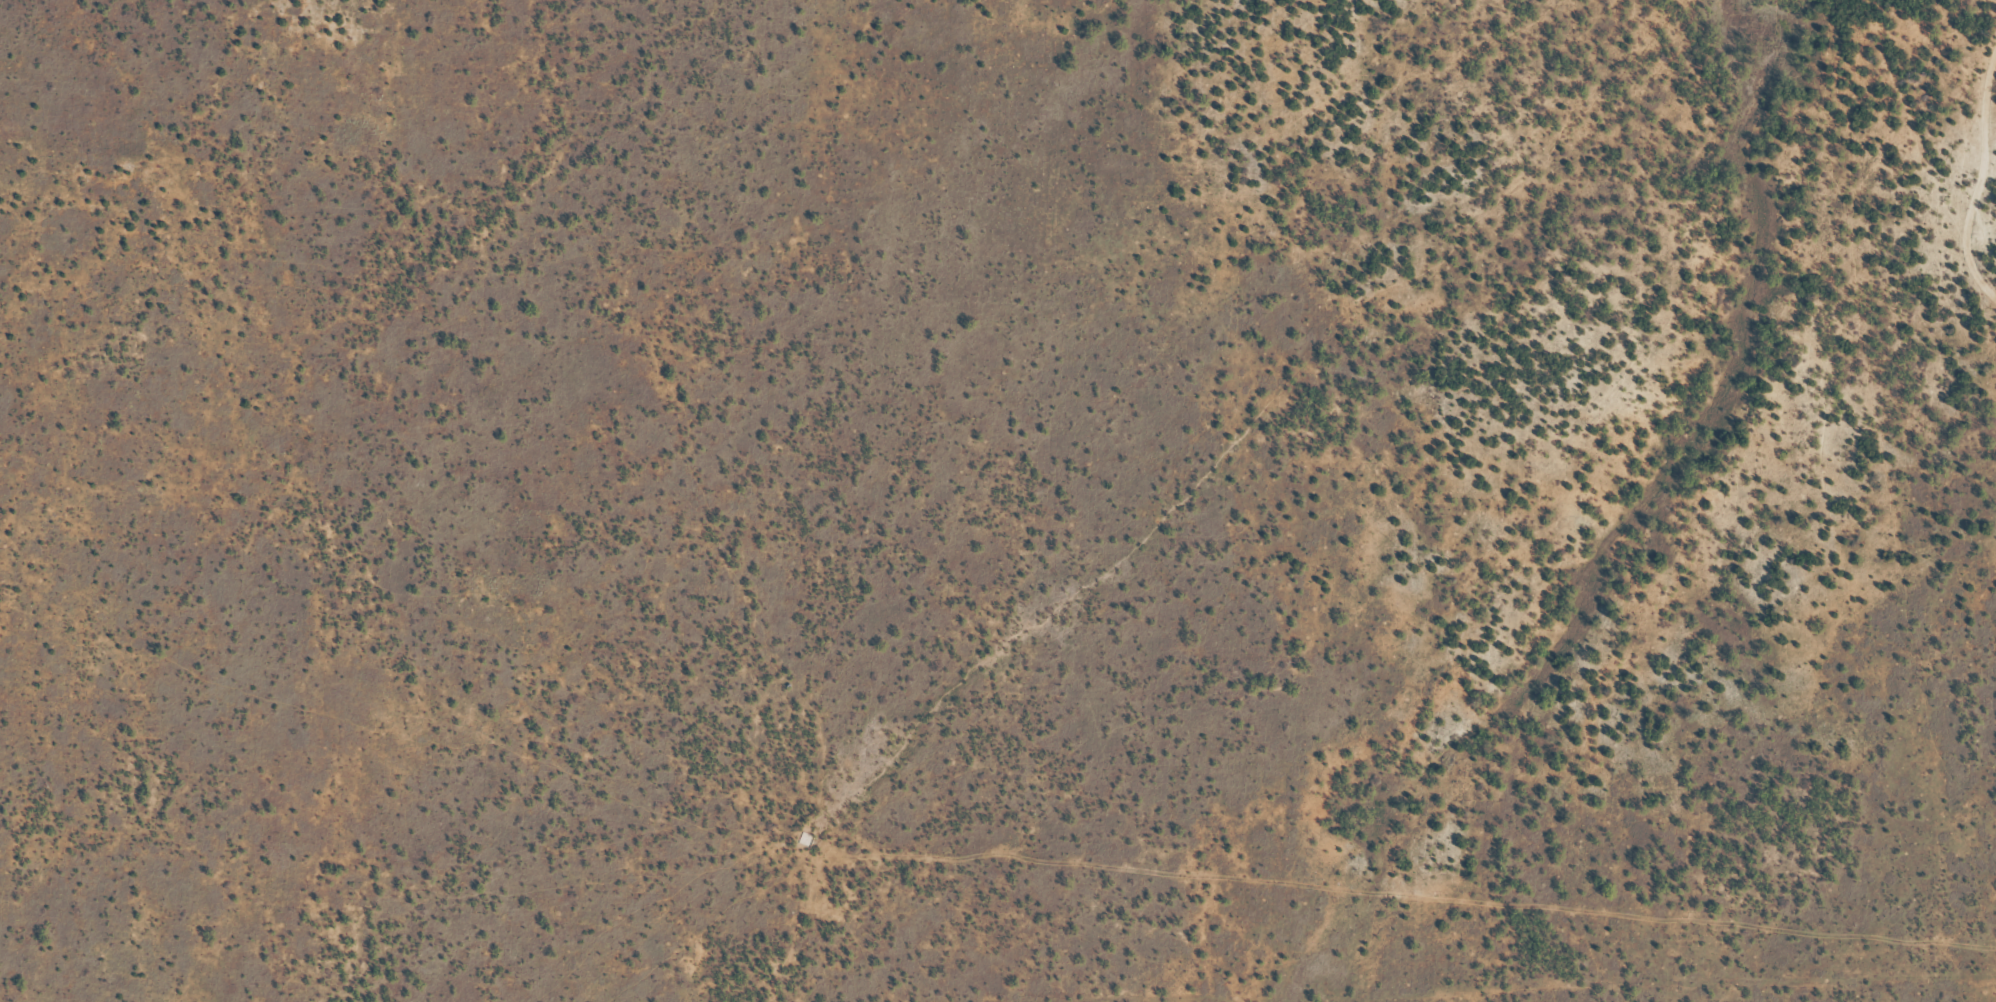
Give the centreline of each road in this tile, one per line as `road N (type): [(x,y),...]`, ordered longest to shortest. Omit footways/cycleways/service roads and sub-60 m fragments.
road 1 (residential): [(1995,55),(1937,216),(1938,259),(1980,347),(1978,424),(1995,488)]

